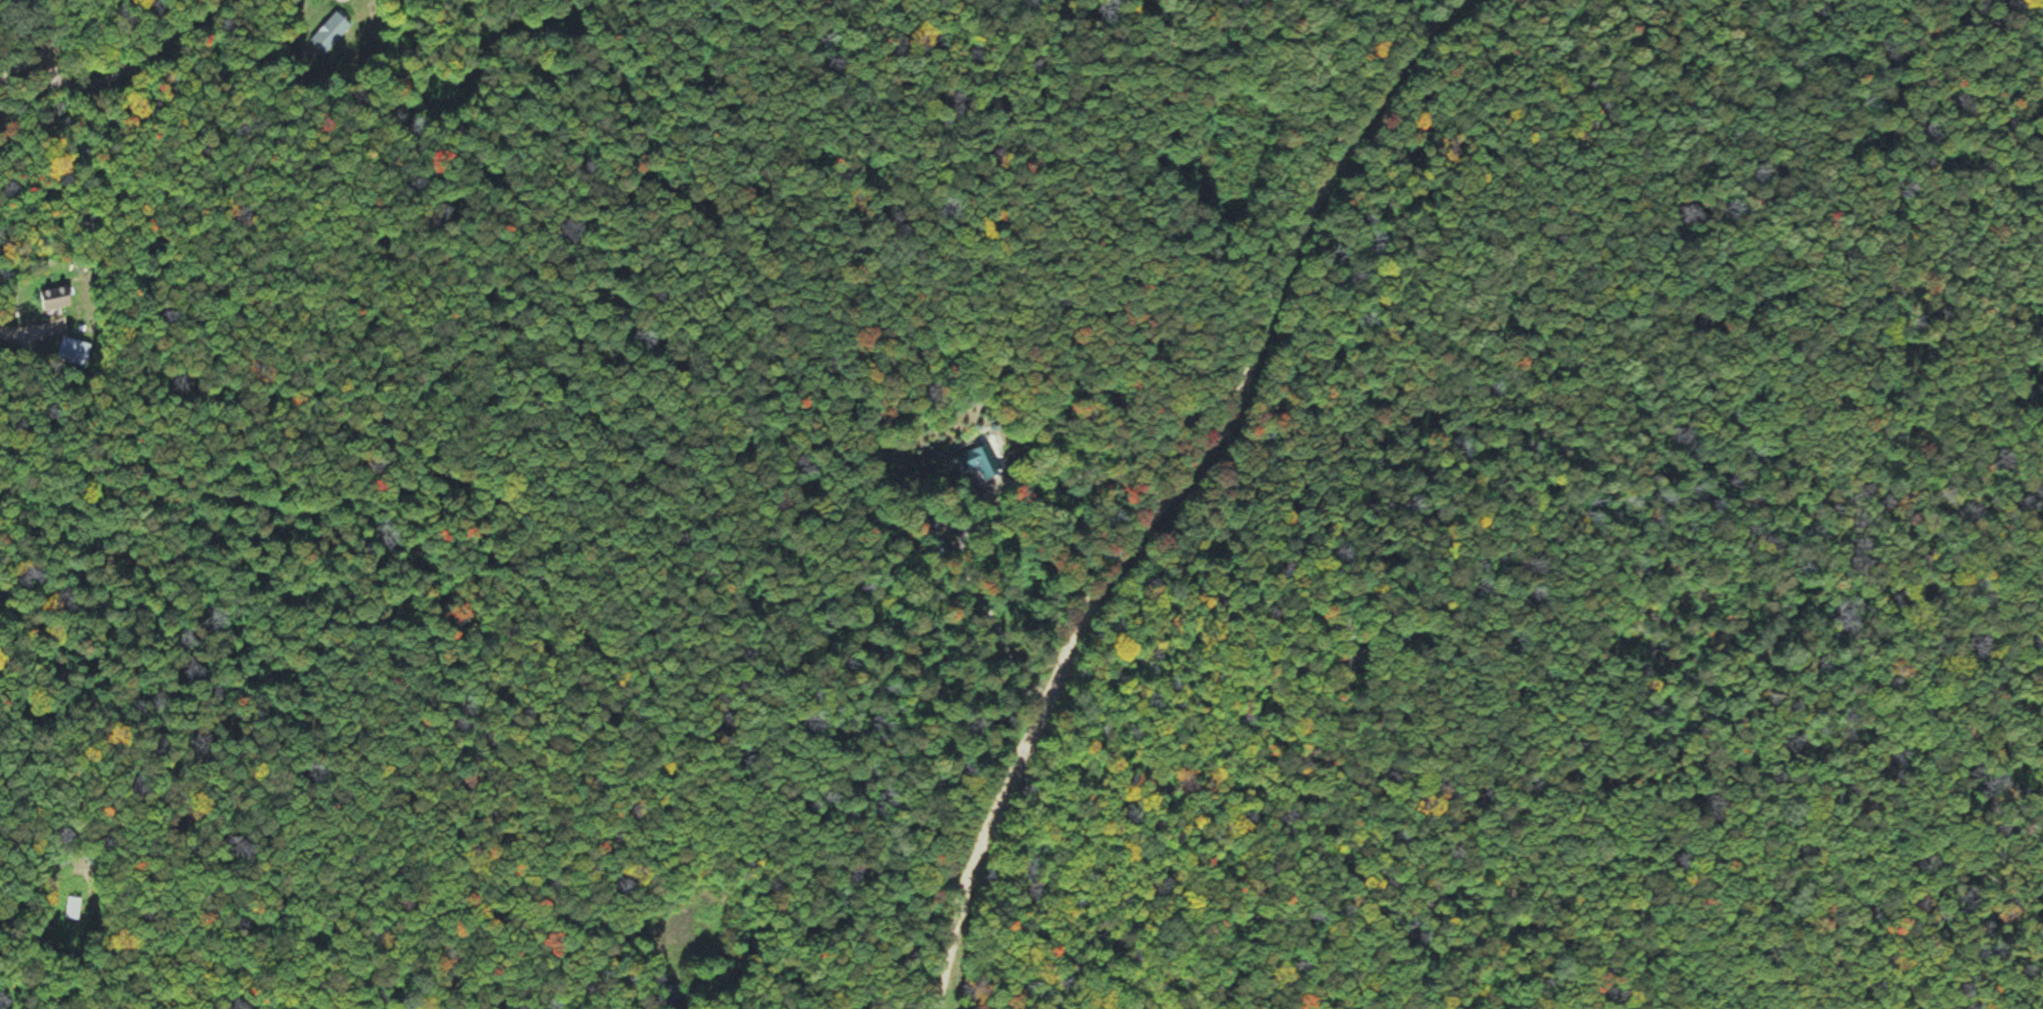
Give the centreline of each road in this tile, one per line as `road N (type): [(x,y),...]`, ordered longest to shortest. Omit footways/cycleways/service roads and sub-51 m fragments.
road 1 (residential): [(0,129),(19,104),(63,0)]

